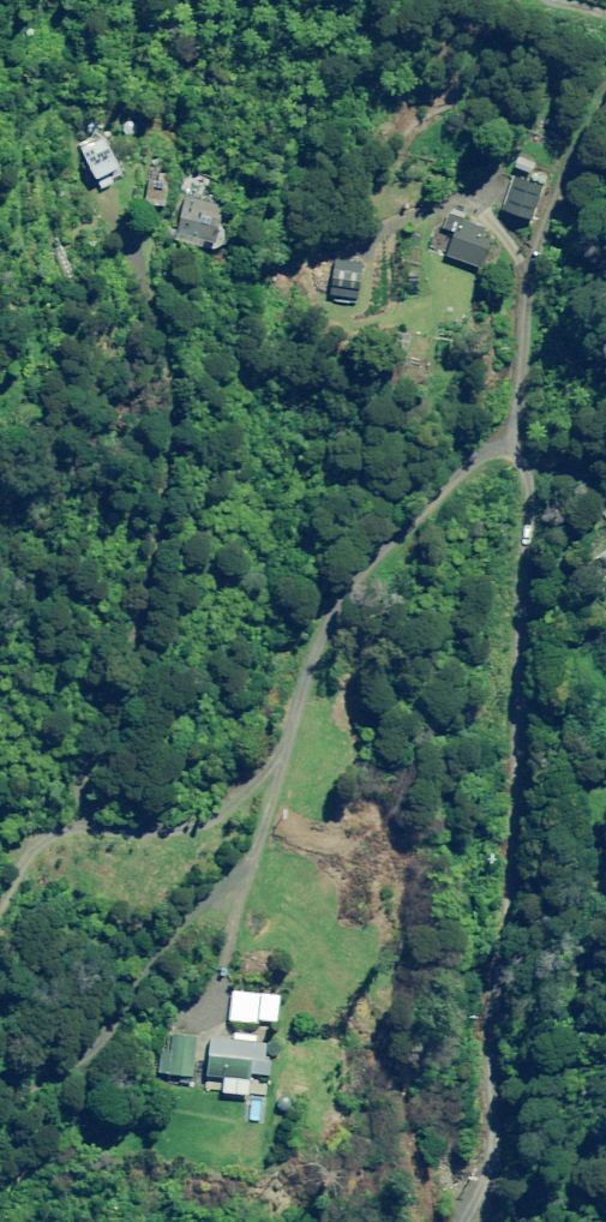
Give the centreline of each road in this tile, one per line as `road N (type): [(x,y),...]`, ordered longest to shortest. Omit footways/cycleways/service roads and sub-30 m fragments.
road 1 (residential): [(465,1221),(486,1170),(498,1038),(540,477),(523,434)]
road 2 (residential): [(523,434),(501,432),(429,482),(332,592),(239,890)]
road 3 (residential): [(523,434),(541,241),(553,196),(605,88)]

